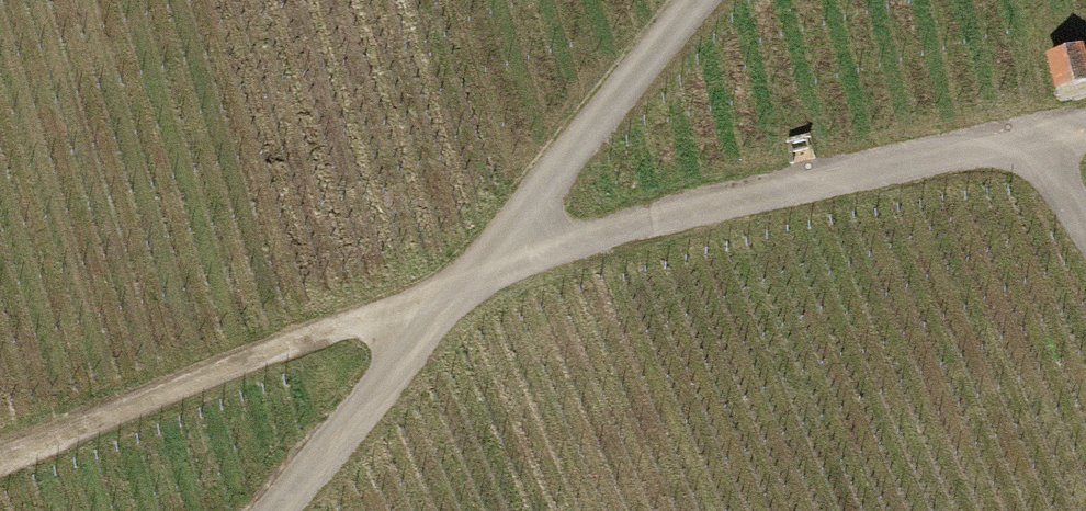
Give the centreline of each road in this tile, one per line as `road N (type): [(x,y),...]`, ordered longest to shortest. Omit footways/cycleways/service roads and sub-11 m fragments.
road 1 (track): [(1085,113),(620,214),(0,441)]
road 2 (track): [(262,510),(692,0)]

